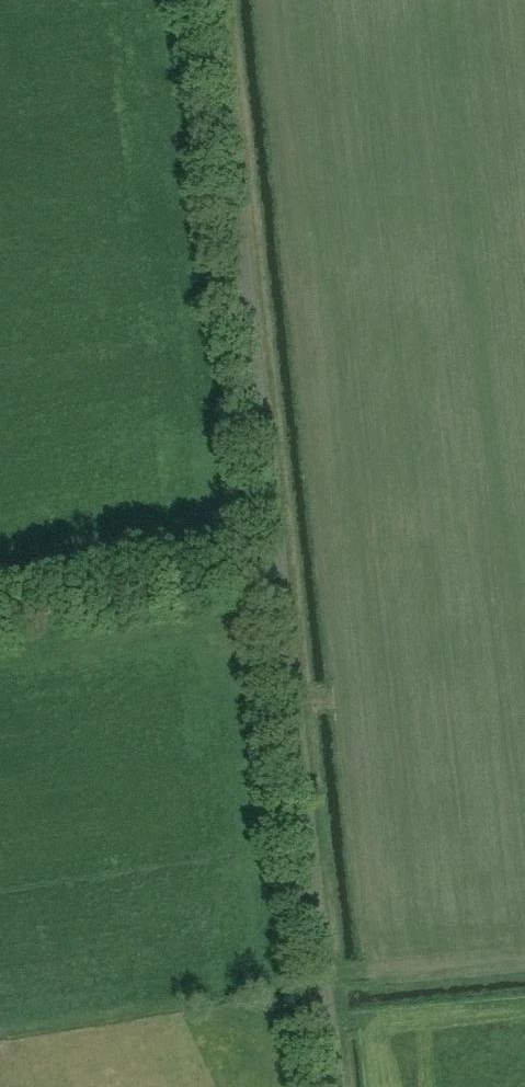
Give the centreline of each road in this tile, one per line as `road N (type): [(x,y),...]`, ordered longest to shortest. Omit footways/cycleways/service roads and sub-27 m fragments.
road 1 (unclassified): [(337,1086),(214,0)]

